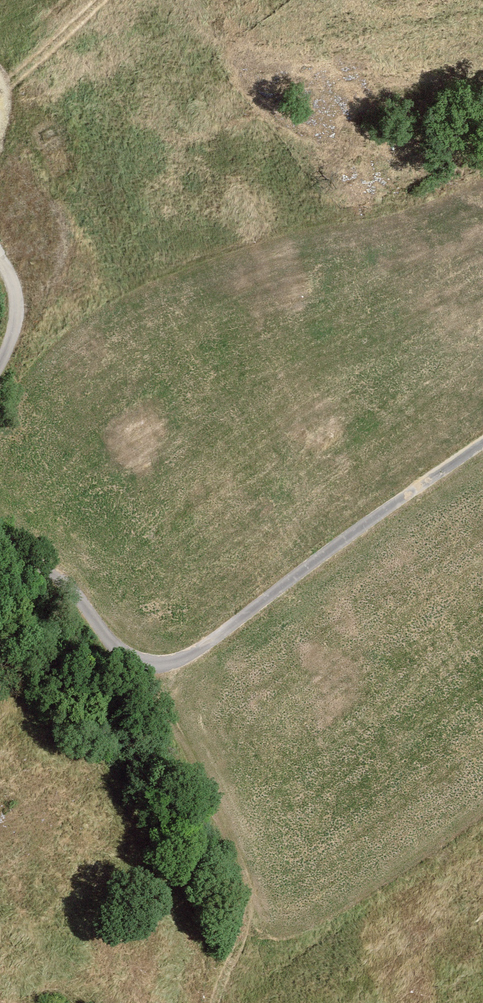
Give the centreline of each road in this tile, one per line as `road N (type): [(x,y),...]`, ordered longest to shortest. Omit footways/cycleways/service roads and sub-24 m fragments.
road 1 (unclassified): [(0,546),(64,585),(118,652),(138,664),(162,664),(187,659),(229,632),(482,447)]
road 2 (track): [(138,664),(211,805),(230,860),(243,904),(235,973)]

